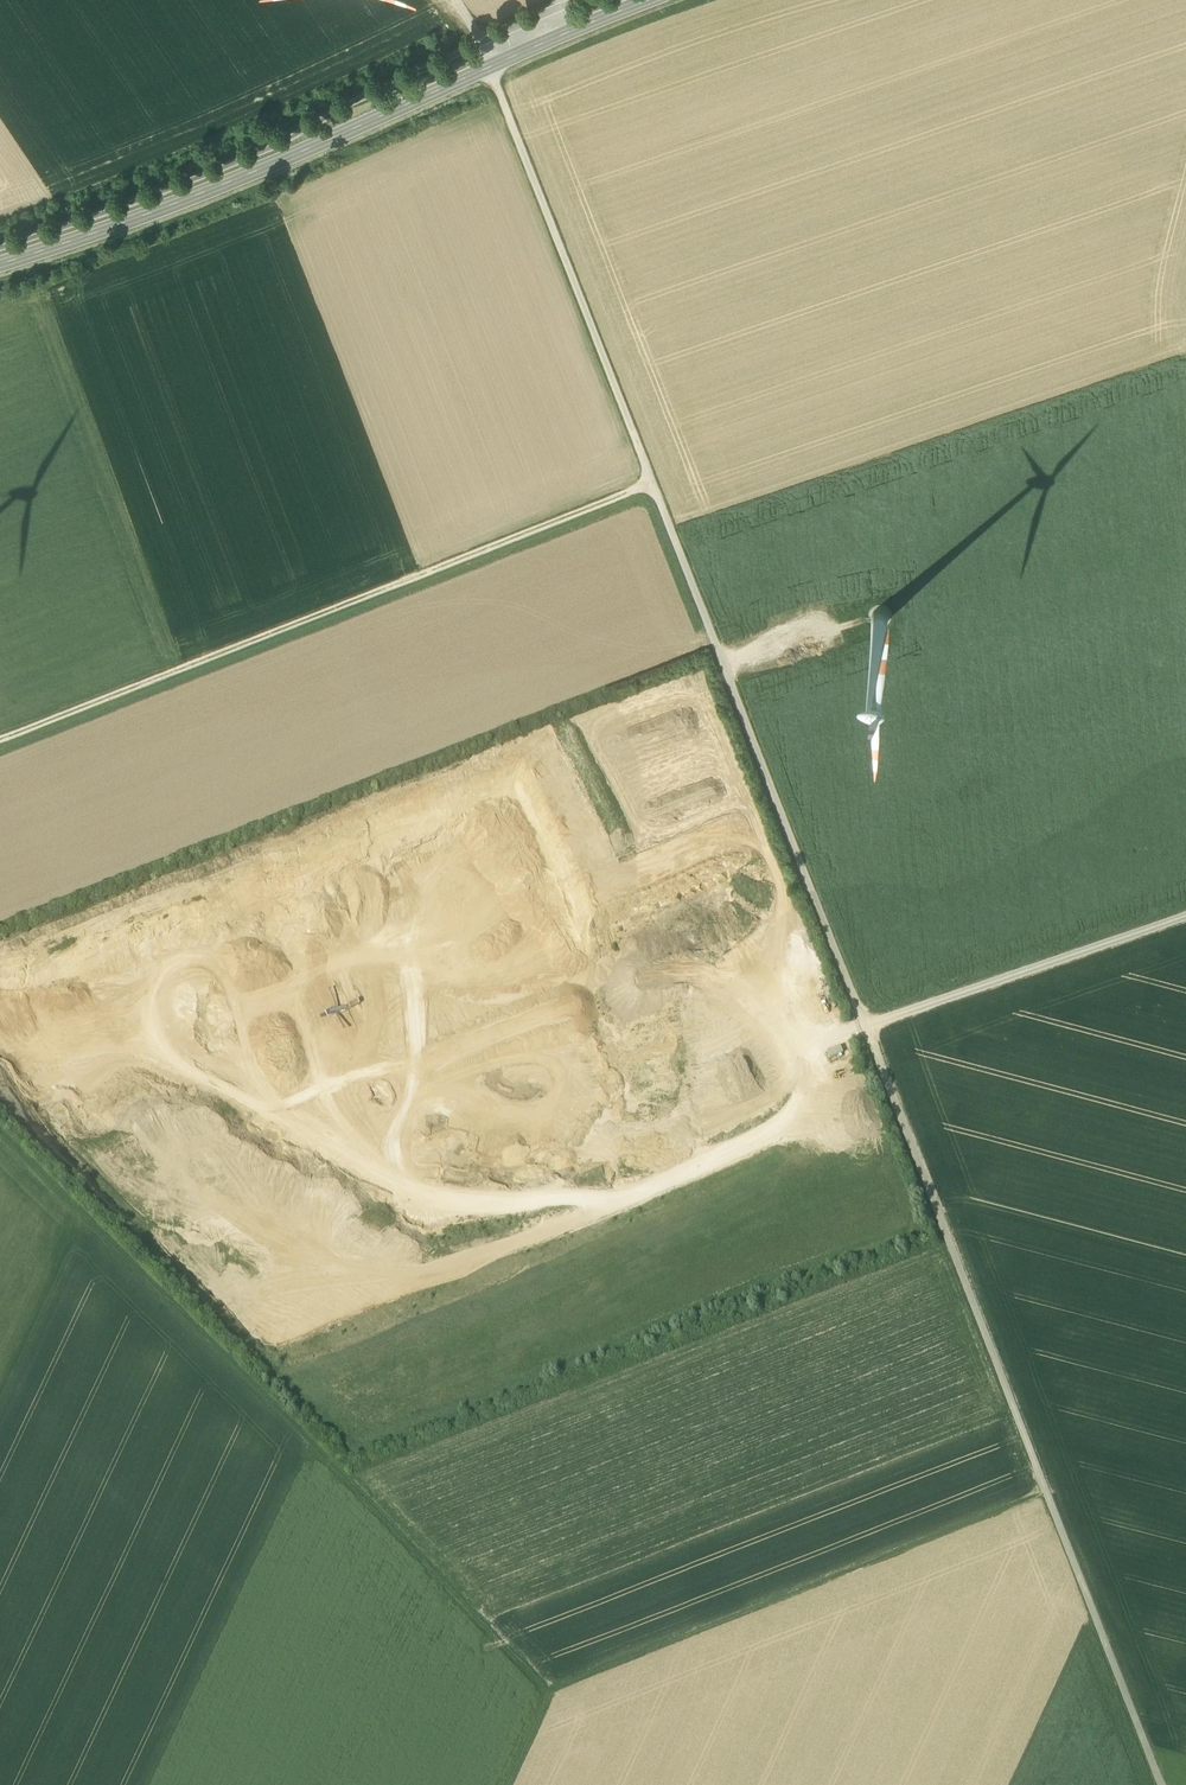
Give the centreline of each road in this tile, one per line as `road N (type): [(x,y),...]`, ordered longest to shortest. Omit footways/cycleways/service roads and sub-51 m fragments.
road 1 (track): [(489,70),(1161,1784)]
road 2 (secondary): [(0,266),(214,192),(662,0)]
road 3 (track): [(652,488),(0,738)]

